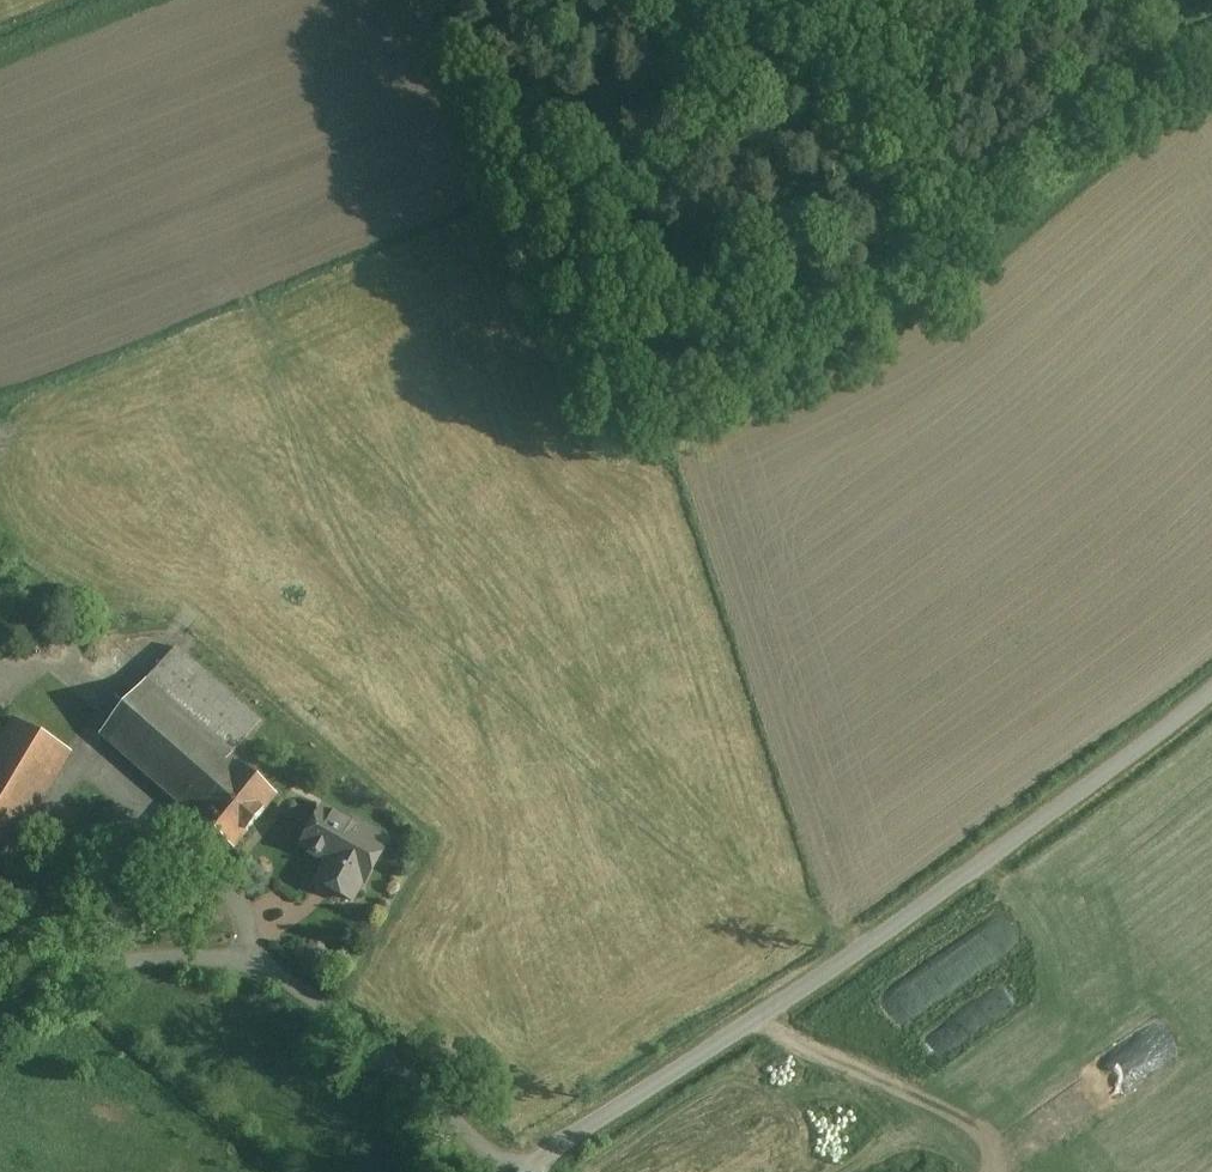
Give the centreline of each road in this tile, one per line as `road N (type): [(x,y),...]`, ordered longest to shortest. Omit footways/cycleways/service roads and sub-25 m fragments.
road 1 (unclassified): [(1211,691),(554,1171)]
road 2 (unclassified): [(545,1171),(288,983),(70,985),(0,1000)]

